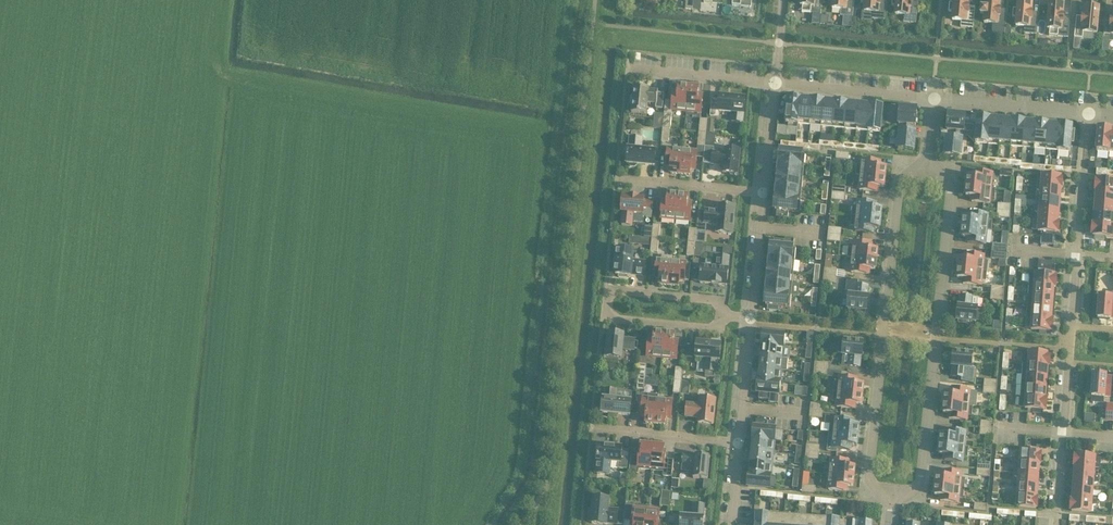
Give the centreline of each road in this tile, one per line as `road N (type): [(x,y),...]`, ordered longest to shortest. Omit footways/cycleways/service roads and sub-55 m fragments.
road 1 (residential): [(931,153),(952,180),(922,488),(891,503)]
road 2 (residential): [(891,503),(869,481),(884,322),(901,180),(931,153)]
road 3 (residential): [(727,316),(718,301),(607,290),(605,317),(714,329)]
road 4 (residential): [(1063,434),(1077,257)]
road 5 (residential): [(935,101),(776,84)]
road 6 (residential): [(1089,115),(935,101)]
road 7 (residential): [(766,194),(619,178)]
road 8 (residential): [(776,84),(629,68)]
road 9 (residential): [(740,444),(594,432)]
road 10 (residential): [(1077,257),(1089,115)]

